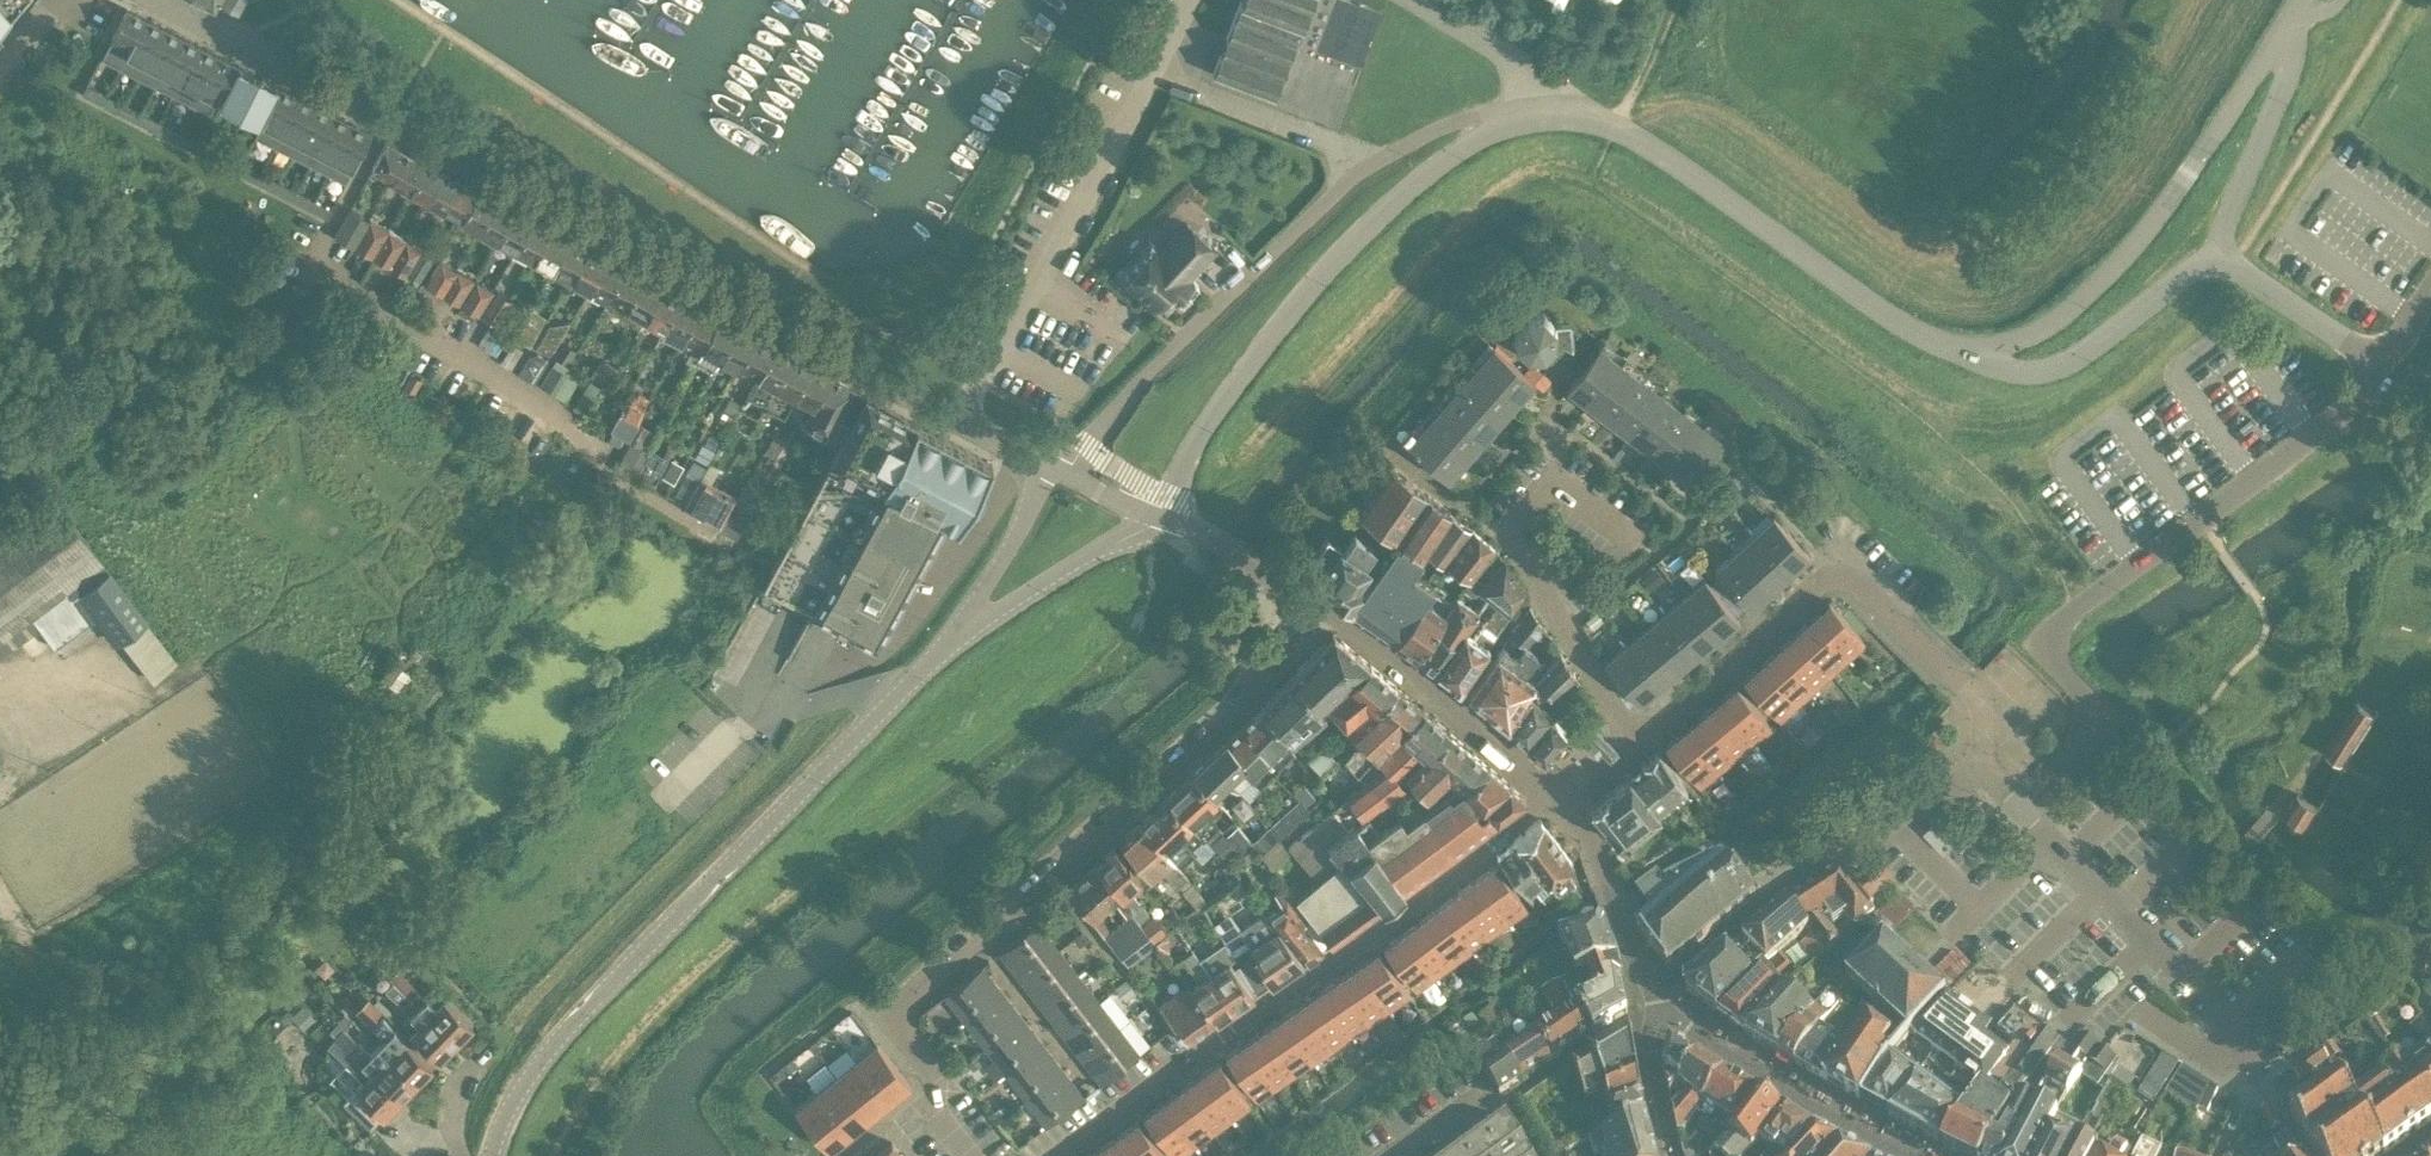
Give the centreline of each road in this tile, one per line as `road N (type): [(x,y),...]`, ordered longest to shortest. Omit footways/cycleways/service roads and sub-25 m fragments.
road 1 (tertiary): [(957,419),(165,0)]
road 2 (residential): [(966,1155),(927,1105),(946,1090),(897,1032),(896,1011),(1242,698),(1261,652),(1273,580)]
road 3 (tertiary): [(500,1155),(530,1088),(584,1018),(942,651)]
road 4 (residential): [(2019,805),(2095,729),(2093,697),(2054,642),(2060,624),(2356,396),(2384,360)]
road 5 (residential): [(1055,1155),(1548,797)]
road 6 (tertiary): [(1155,515),(1230,392),(1375,222),(1456,153),(1549,116)]
road 7 (residential): [(1949,347),(2033,337),(2095,286),(2151,225),(2280,34)]
road 8 (tertiary): [(1549,116),(1616,122),(1949,347)]
road 9 (residential): [(1054,472),(1374,159)]
road 10 (residential): [(957,419),(1152,65)]
road 11 (residential): [(1548,797),(1350,628),(1273,580)]
road 12 (tertiary): [(2216,256),(2063,367),(2015,373),(1949,347)]
road 13 (residential): [(1904,1155),(1652,1005)]
road 14 (residential): [(2222,1010),(2019,805)]
road 15 (residential): [(1979,762),(1983,704),(1861,583),(1844,577),(1824,583)]
road 16 (residential): [(1652,1005),(1862,839)]
road 17 (tertiary): [(942,651),(1155,515)]
road 18 (residential): [(1637,747),(1824,583)]
road 19 (residential): [(1418,1155),(1628,1022)]
road 20 (residential): [(1637,747),(1508,537)]
road 21 (residential): [(1374,159),(1152,65)]
road 22 (residential): [(2216,256),(2292,59),(2280,34)]
road 23 (residential): [(1652,1005),(1586,840),(1560,811)]
road 24 (tertiary): [(942,651),(1054,472)]
road 25 (tertiary): [(2384,360),(2216,256)]
road 26 (residential): [(1374,159),(1485,115),(1549,116)]
road 27 (residential): [(1549,116),(1507,54),(1413,0)]
road 28 (residential): [(2222,1010),(2310,1155)]
road 29 (residential): [(1508,537),(1561,481),(1632,539)]
road 30 (residential): [(1652,1005),(1651,1083),(1669,1155)]
road 31 (residential): [(1862,839),(1979,762)]
road 32 (residential): [(1508,537),(1396,456)]
road 33 (residential): [(1273,580),(1155,515)]

